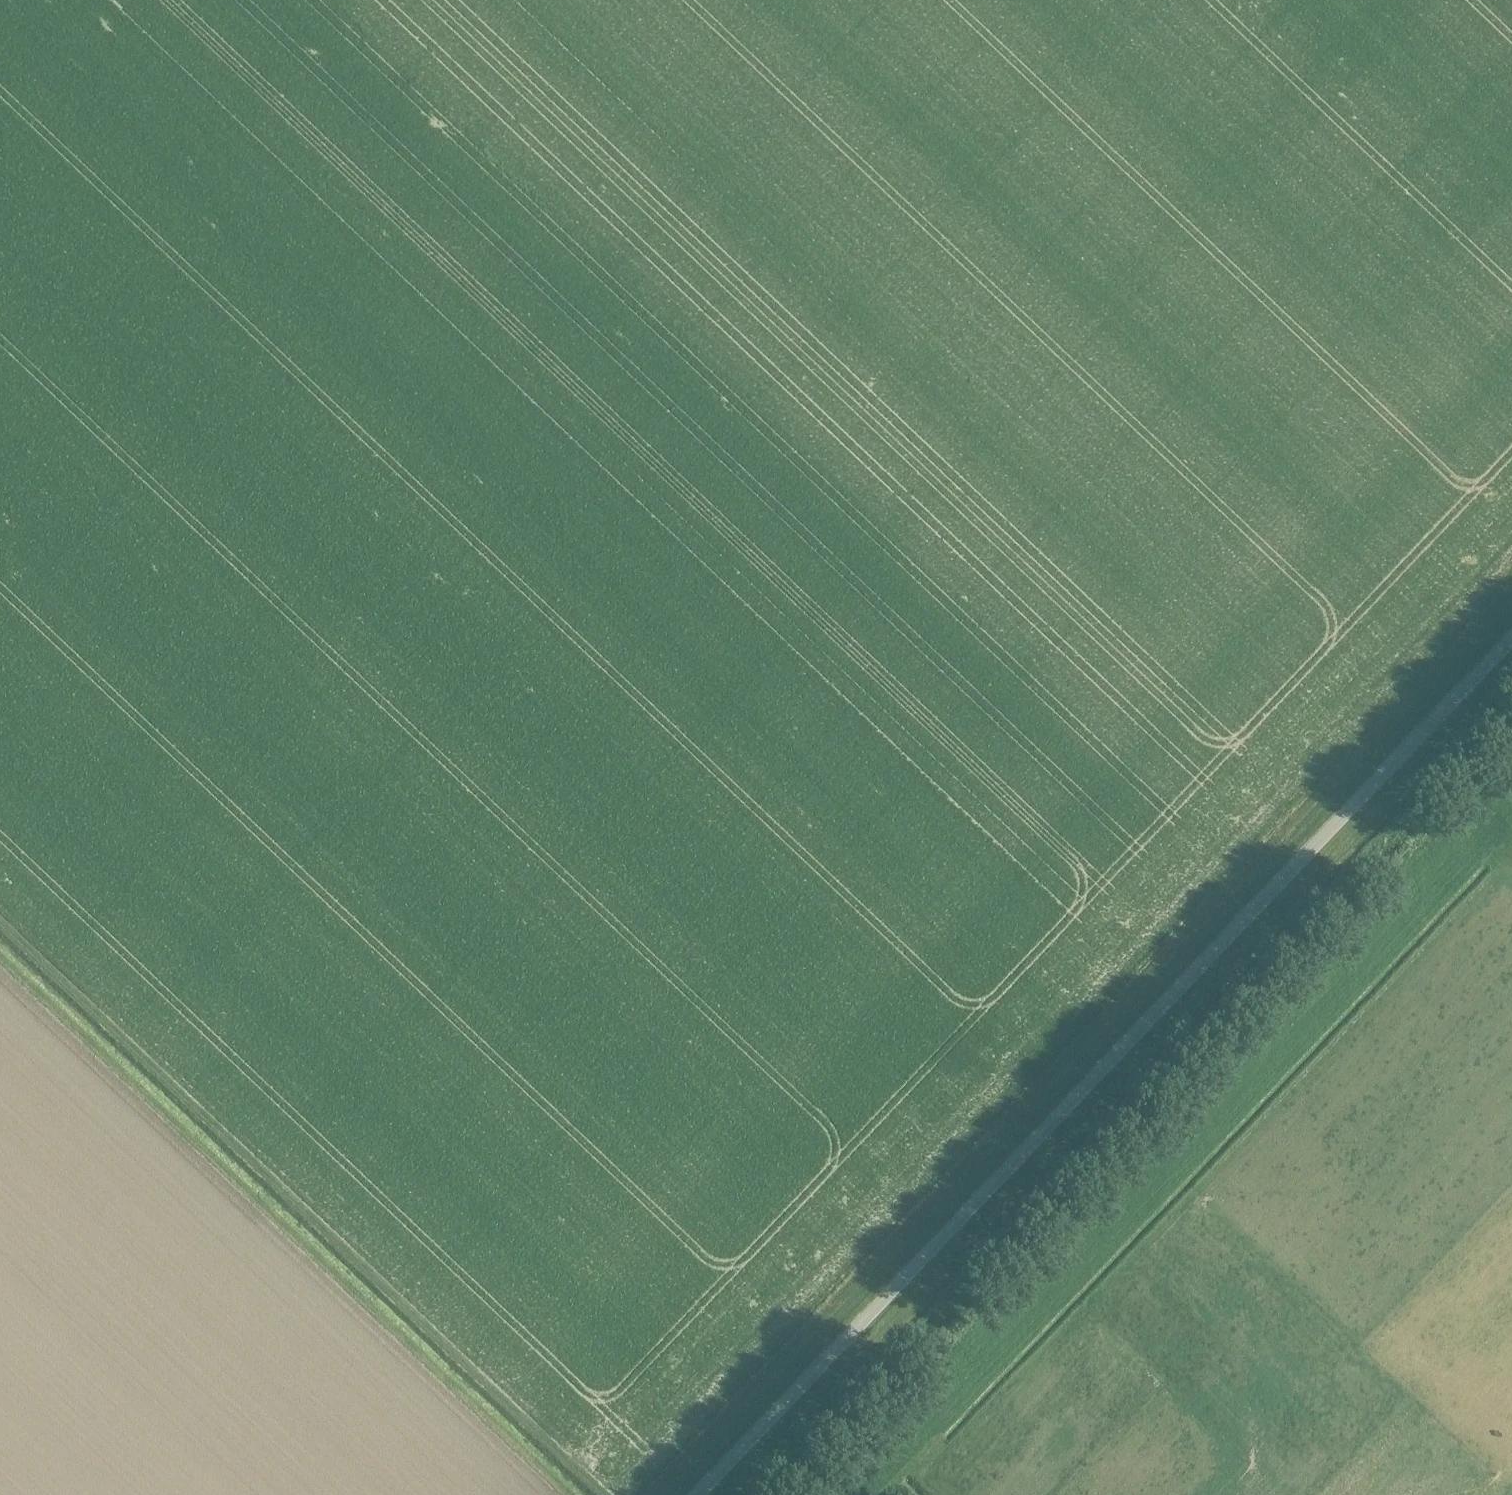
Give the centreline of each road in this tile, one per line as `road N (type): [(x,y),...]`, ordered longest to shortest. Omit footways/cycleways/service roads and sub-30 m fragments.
road 1 (unclassified): [(697,1494),(1511,635)]

